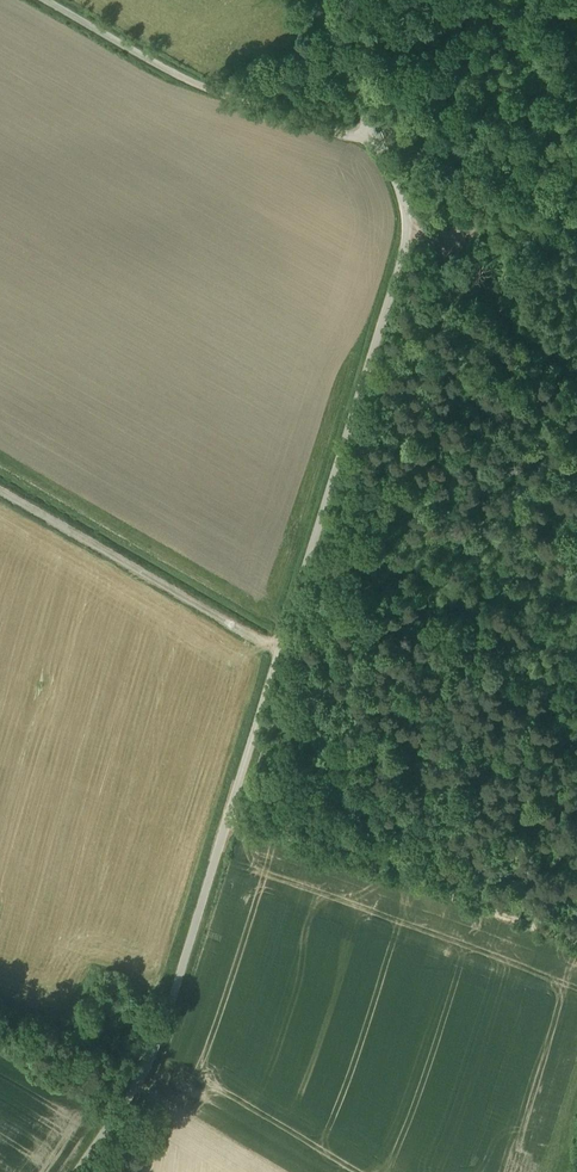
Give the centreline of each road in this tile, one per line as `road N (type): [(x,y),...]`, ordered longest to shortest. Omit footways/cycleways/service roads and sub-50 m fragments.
road 1 (unclassified): [(373,134),(404,205),(408,238),(157,1047),(78,1171)]
road 2 (unclassified): [(43,0),(219,94),(345,136),(373,134)]
road 3 (track): [(0,491),(283,653)]
road 4 (unclassified): [(313,0),(373,134)]

